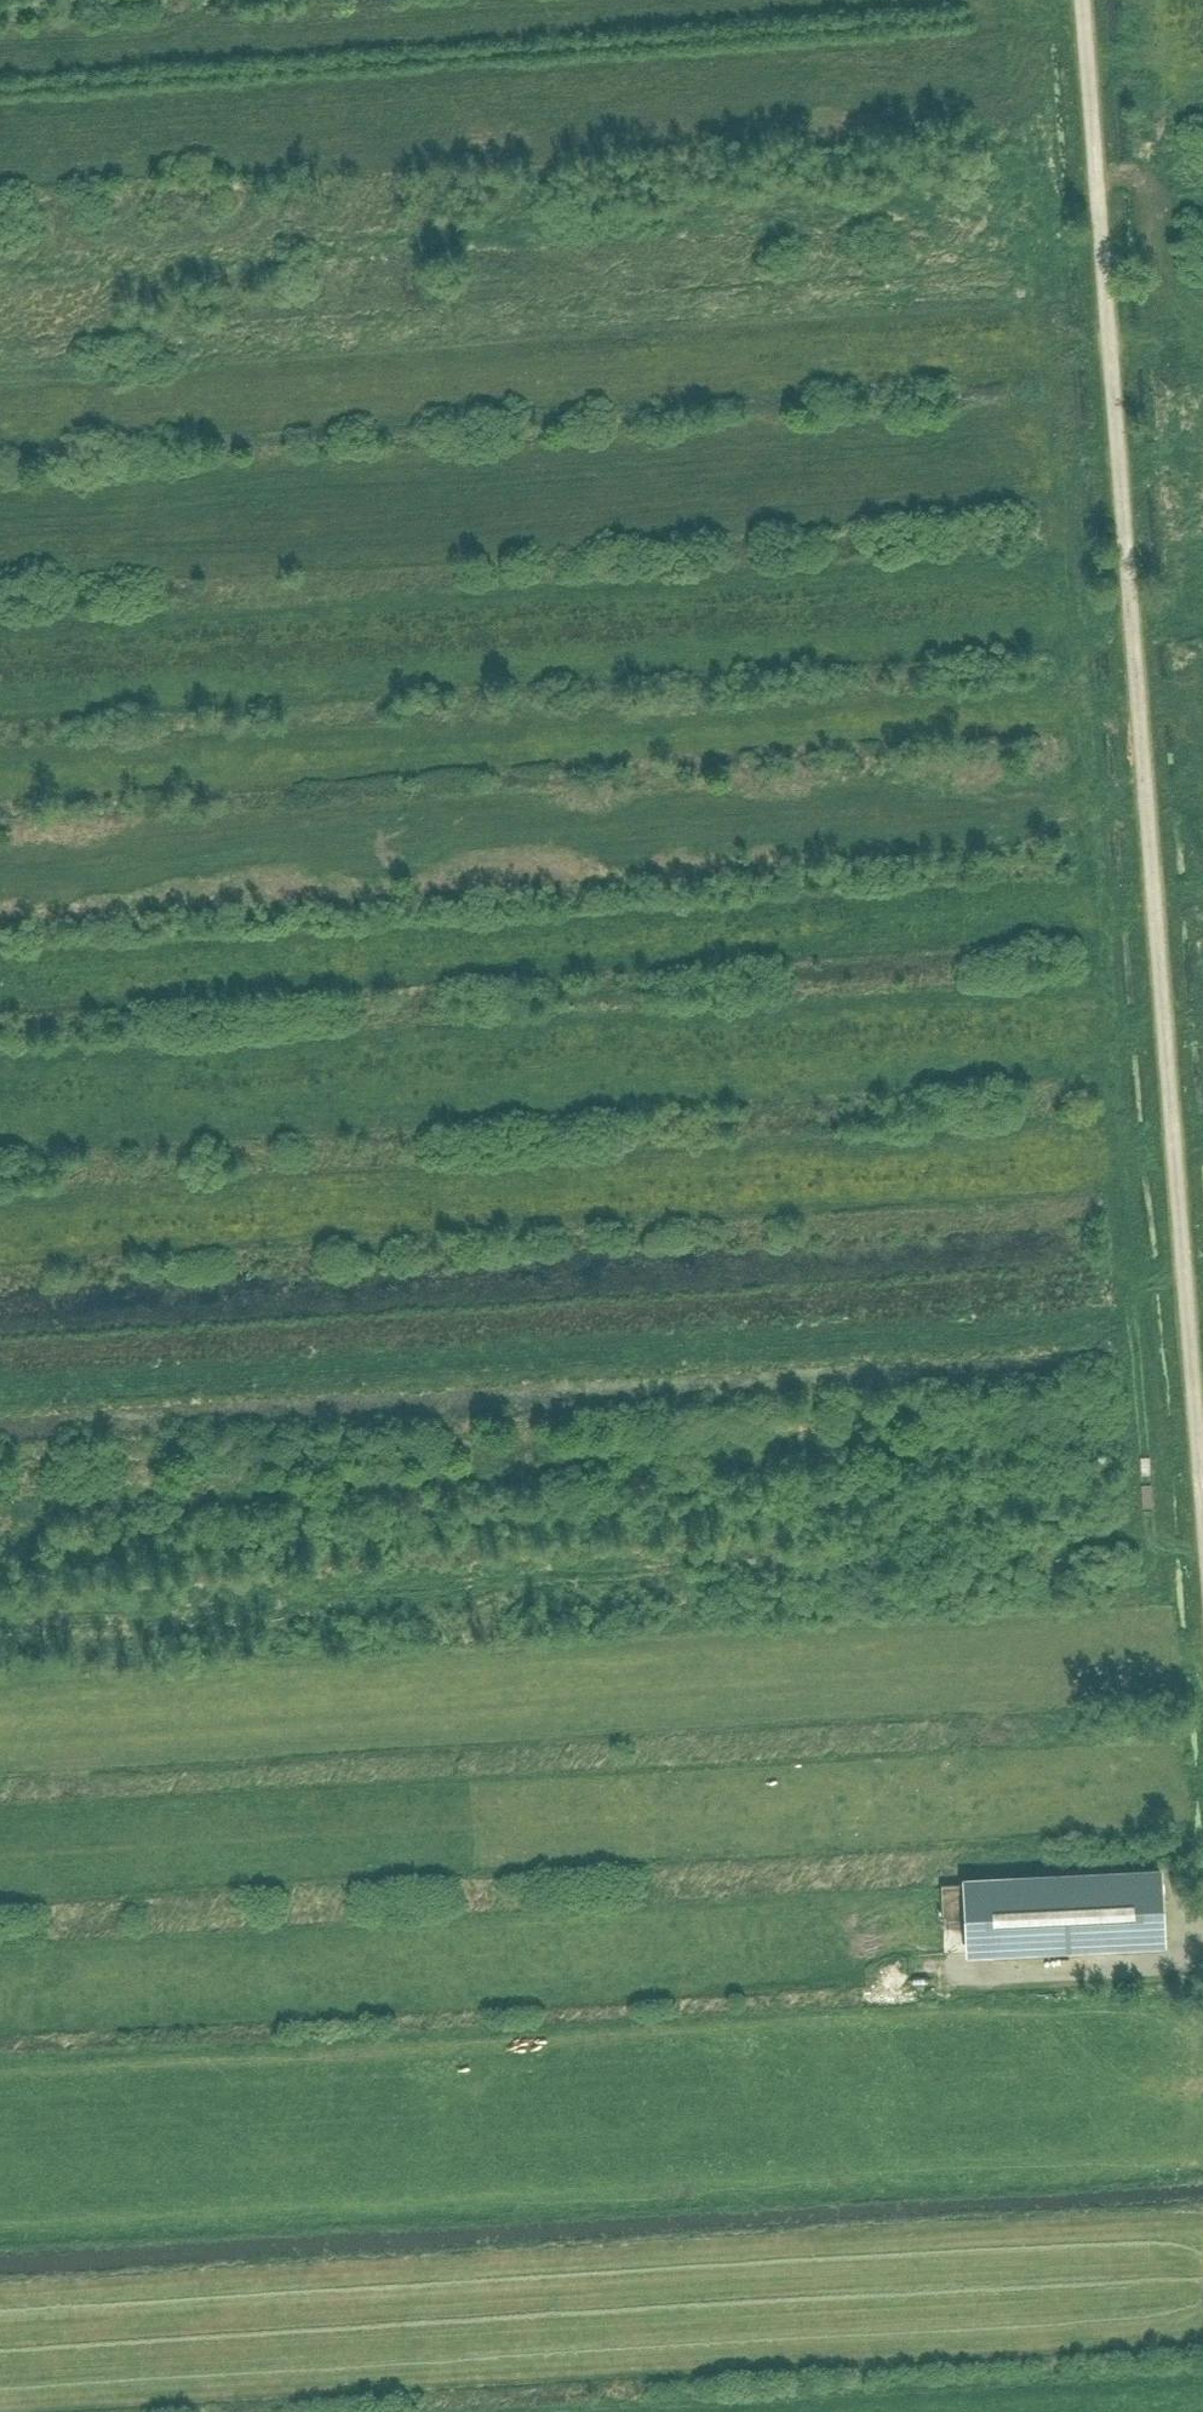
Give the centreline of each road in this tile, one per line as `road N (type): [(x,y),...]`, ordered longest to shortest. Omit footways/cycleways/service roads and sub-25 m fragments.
road 1 (unclassified): [(1202,1472),(1083,0)]

